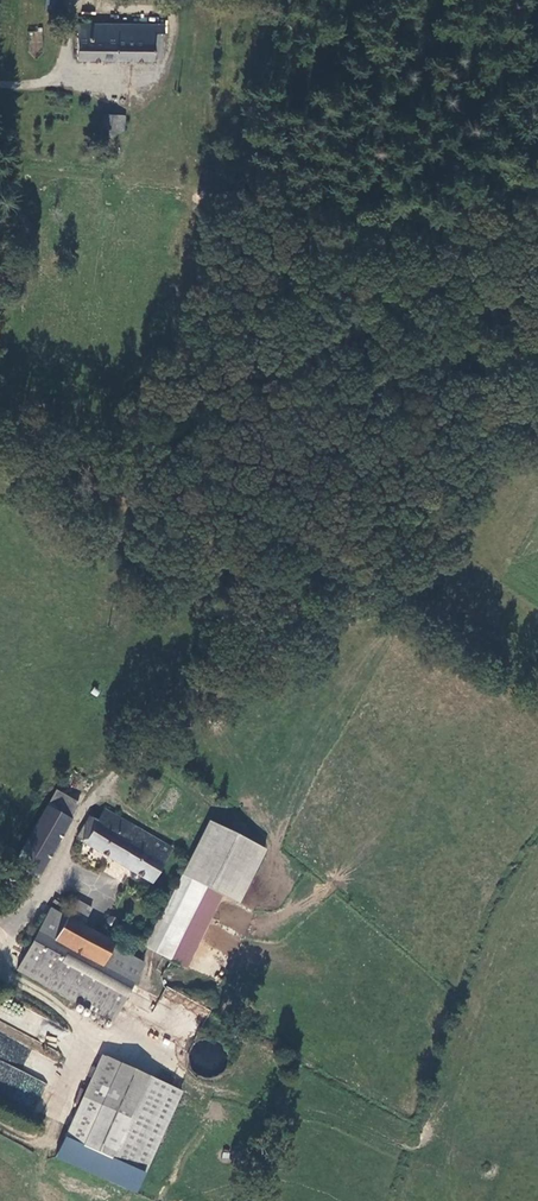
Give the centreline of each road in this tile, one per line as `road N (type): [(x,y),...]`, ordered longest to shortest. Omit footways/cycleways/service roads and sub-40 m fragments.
road 1 (track): [(82,0),(167,19),(173,28),(166,63),(145,88)]
road 2 (track): [(145,88),(0,84)]

